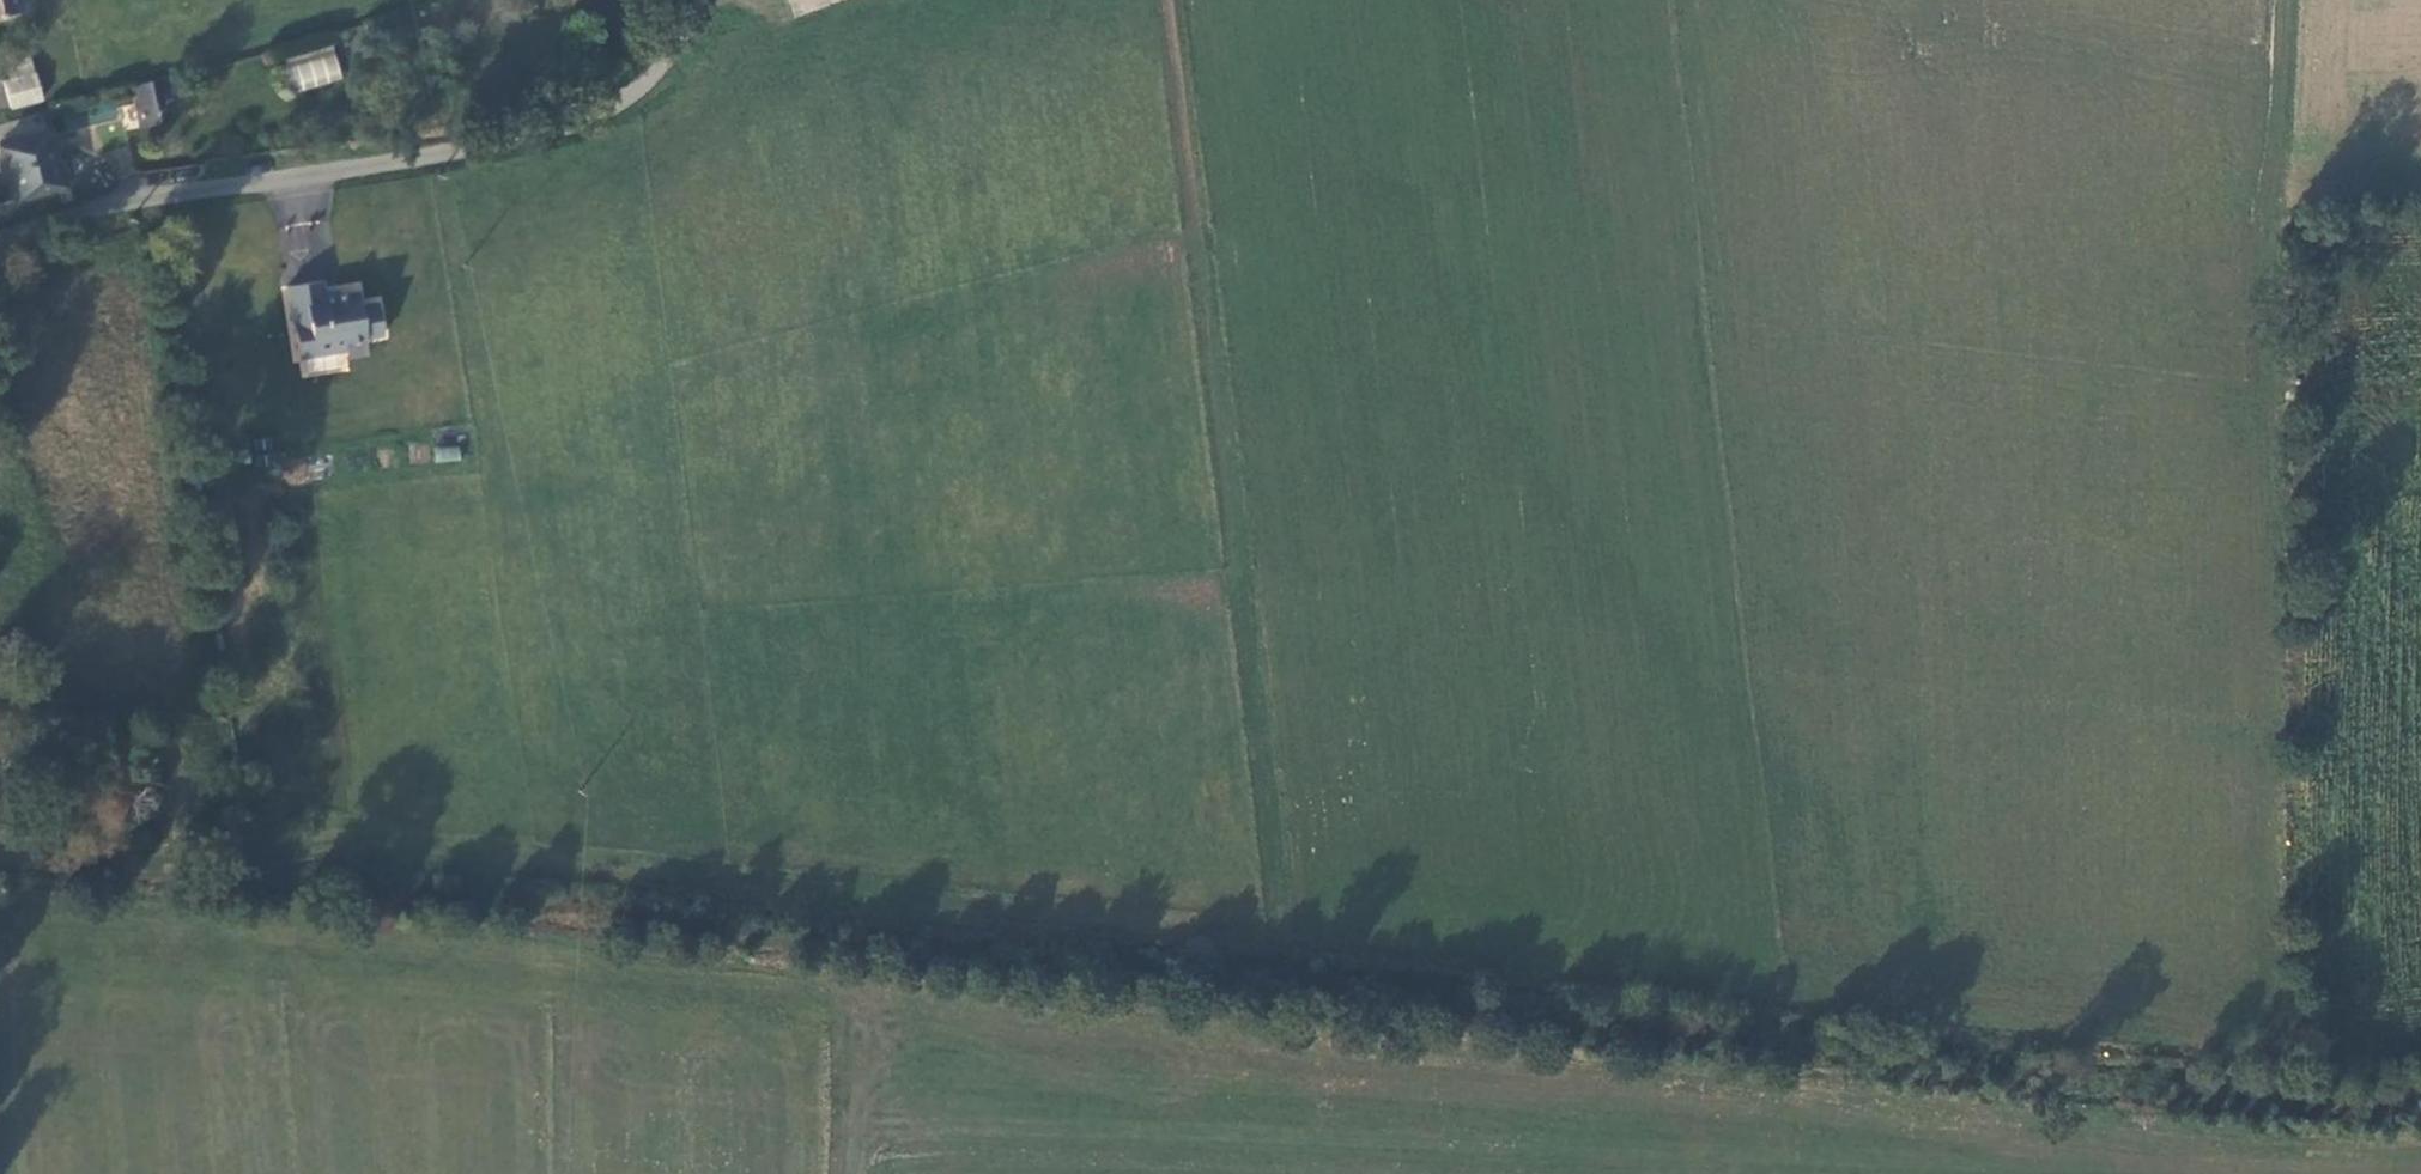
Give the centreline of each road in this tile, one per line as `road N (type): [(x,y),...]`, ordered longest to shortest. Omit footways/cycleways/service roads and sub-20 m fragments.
road 1 (unclassified): [(0,247),(145,198),(508,144),(590,120),(650,77),(687,39),(710,0)]

